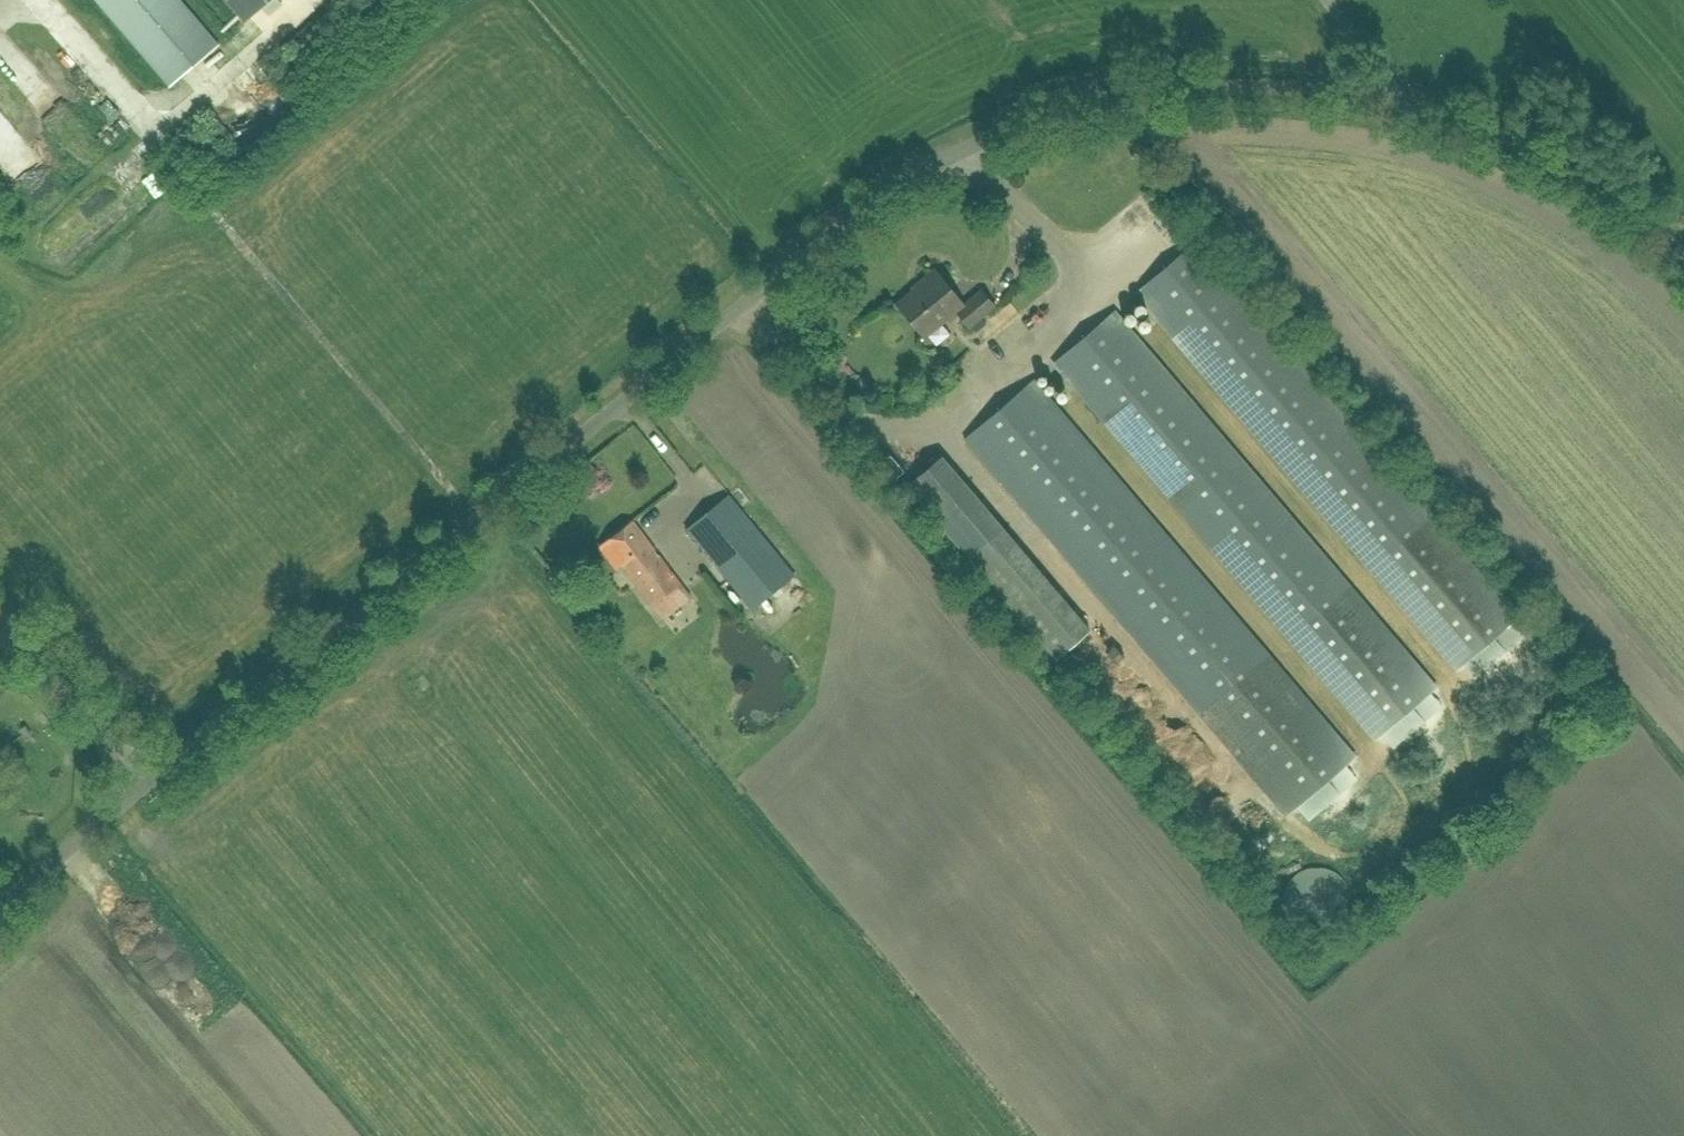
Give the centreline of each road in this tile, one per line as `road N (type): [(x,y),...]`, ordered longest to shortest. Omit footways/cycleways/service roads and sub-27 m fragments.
road 1 (unclassified): [(144,786),(841,224),(925,167),(1076,106),(1219,86),(1369,96),(1543,156),(1683,258)]
road 2 (unclassified): [(144,786),(0,620)]
road 3 (unclassified): [(0,903),(144,786)]

